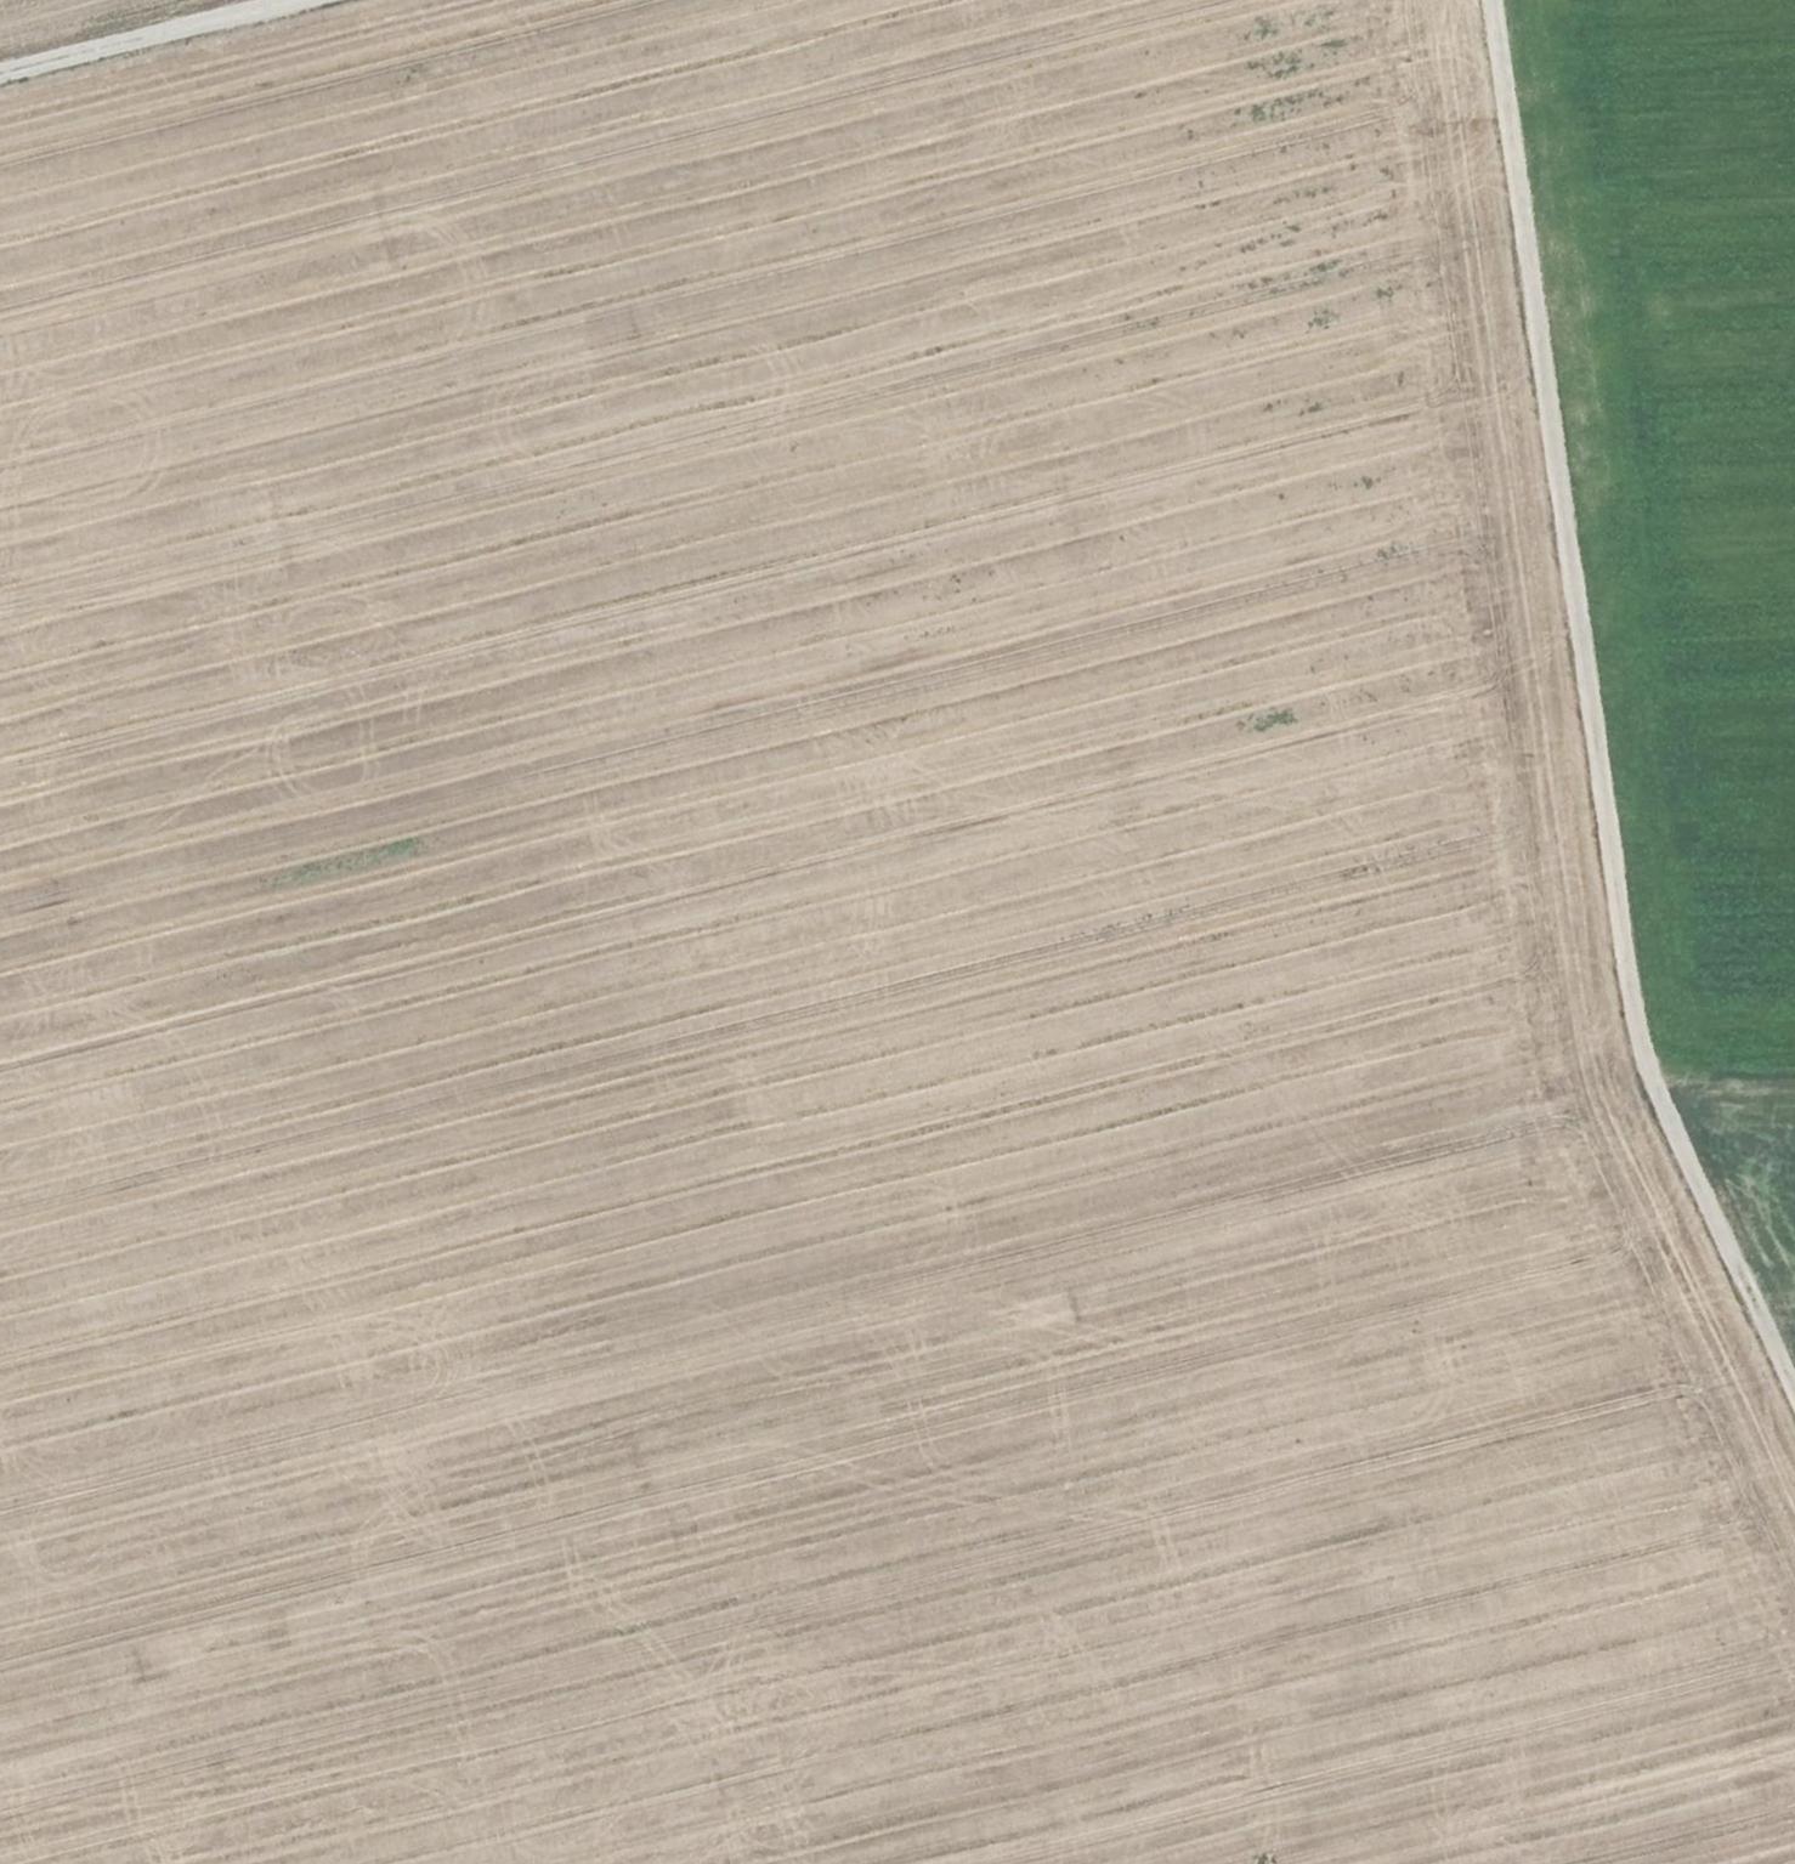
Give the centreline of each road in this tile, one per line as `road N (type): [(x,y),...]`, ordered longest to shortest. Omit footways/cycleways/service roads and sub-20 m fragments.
road 1 (track): [(1491,0),(1634,1031),(1655,1075)]
road 2 (track): [(1655,1075),(1794,1396)]
road 3 (track): [(0,68),(282,0)]
road 4 (track): [(1655,1075),(1794,1081)]

